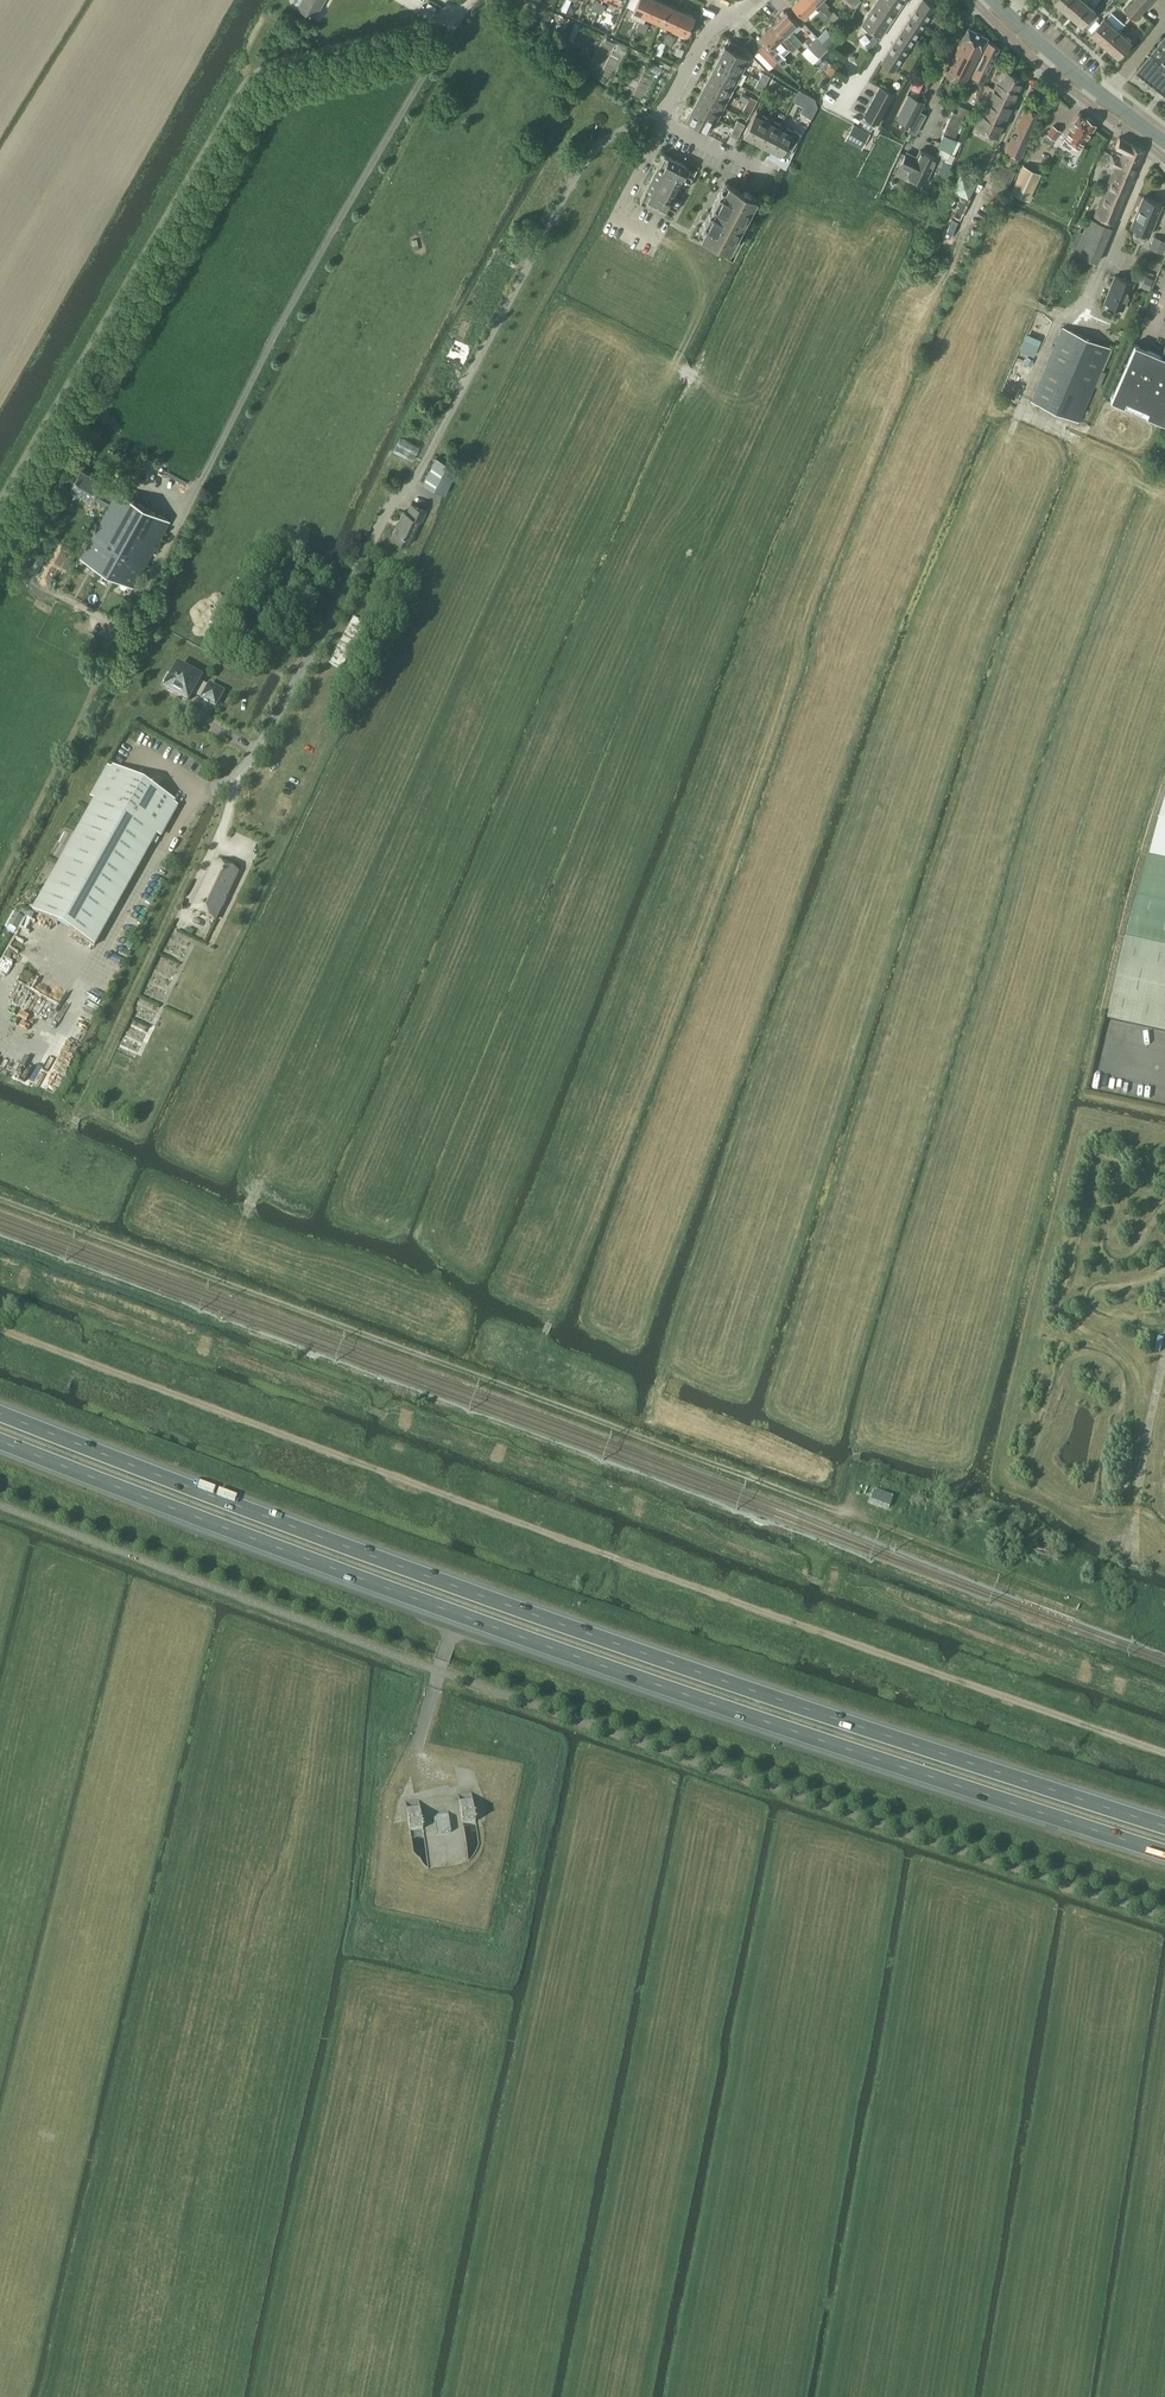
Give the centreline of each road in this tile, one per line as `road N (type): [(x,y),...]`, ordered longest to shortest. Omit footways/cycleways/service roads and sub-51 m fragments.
road 1 (track): [(1164,1754),(0,1329)]
road 2 (trunk): [(1164,1826),(476,1594),(0,1413)]
road 3 (trunk): [(0,1441),(457,1615),(1164,1853)]
road 4 (track): [(0,1200),(850,1513)]
road 5 (tertiary): [(1164,144),(993,0)]
road 6 (residential): [(663,118),(616,214),(657,235)]
road 7 (residential): [(663,118),(724,5)]
road 8 (residential): [(772,173),(663,118)]

